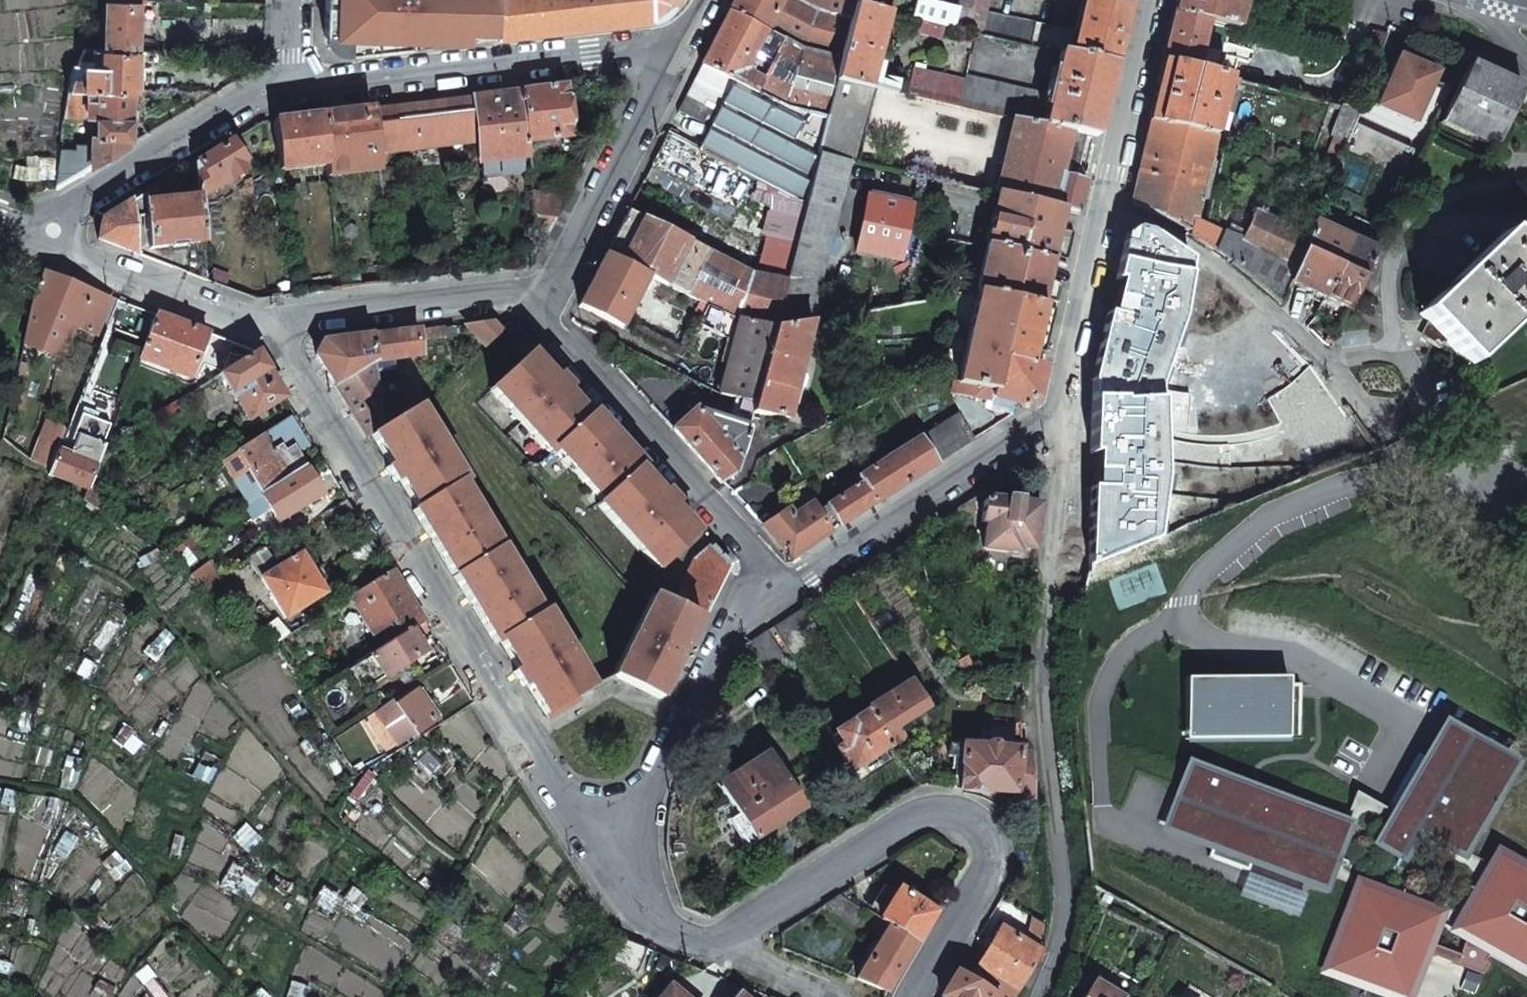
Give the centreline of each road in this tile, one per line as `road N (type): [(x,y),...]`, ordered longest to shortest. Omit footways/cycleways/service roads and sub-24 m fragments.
road 1 (residential): [(271,330),(608,866)]
road 2 (residential): [(608,866),(667,932),(717,943),(907,827),(940,816),(970,818),(990,838),(992,864),(919,996)]
road 3 (residential): [(770,580),(1063,416),(1110,203)]
road 4 (residential): [(287,81),(675,46)]
road 5 (residential): [(1110,203),(1227,268),(1301,328),(1391,447)]
road 6 (residential): [(536,300),(545,326),(770,580)]
road 7 (residential): [(608,866),(770,580)]
road 8 (residential): [(28,240),(287,81)]
road 9 (residential): [(675,46),(536,300)]
road 10 (residential): [(271,330),(536,300)]
road 11 (residential): [(28,240),(271,330)]
road 12 (residential): [(1110,203),(1155,0)]

